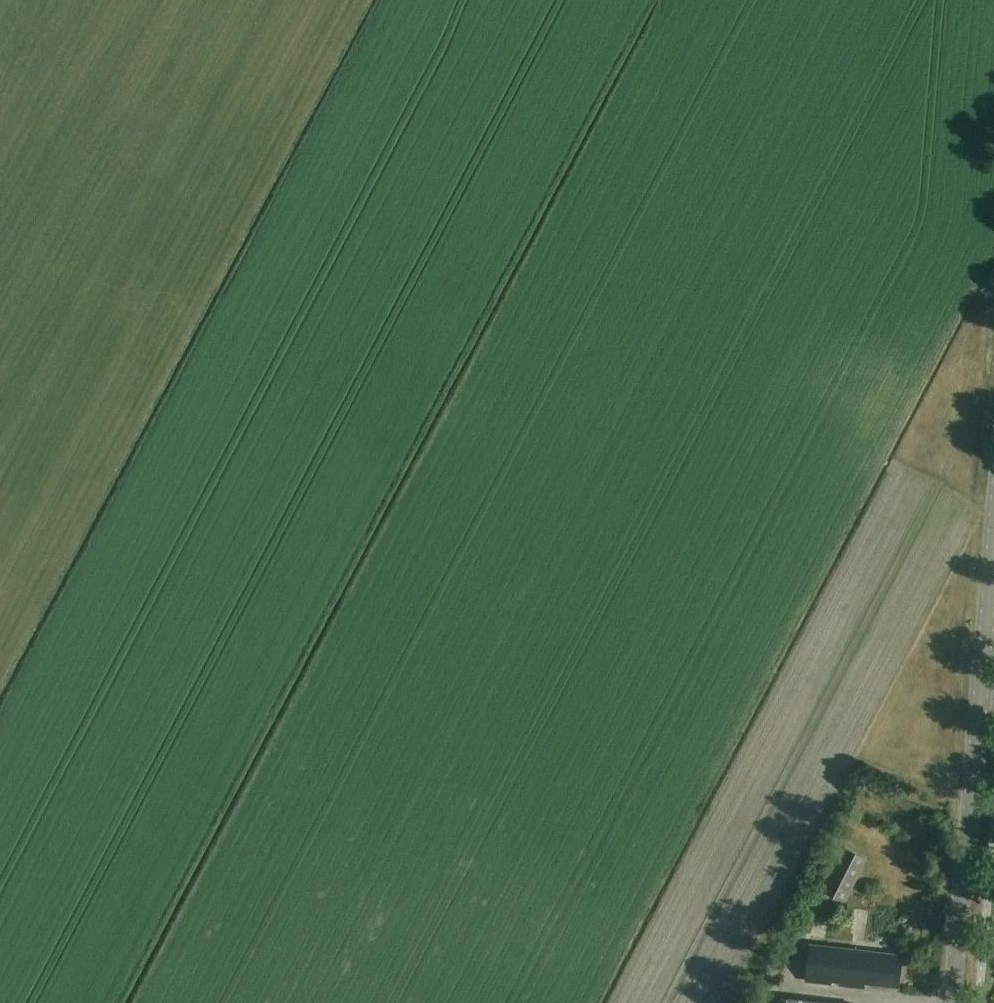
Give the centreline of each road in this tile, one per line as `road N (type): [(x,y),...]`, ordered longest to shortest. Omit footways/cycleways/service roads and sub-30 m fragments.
road 1 (tertiary): [(953,1002),(993,541)]

